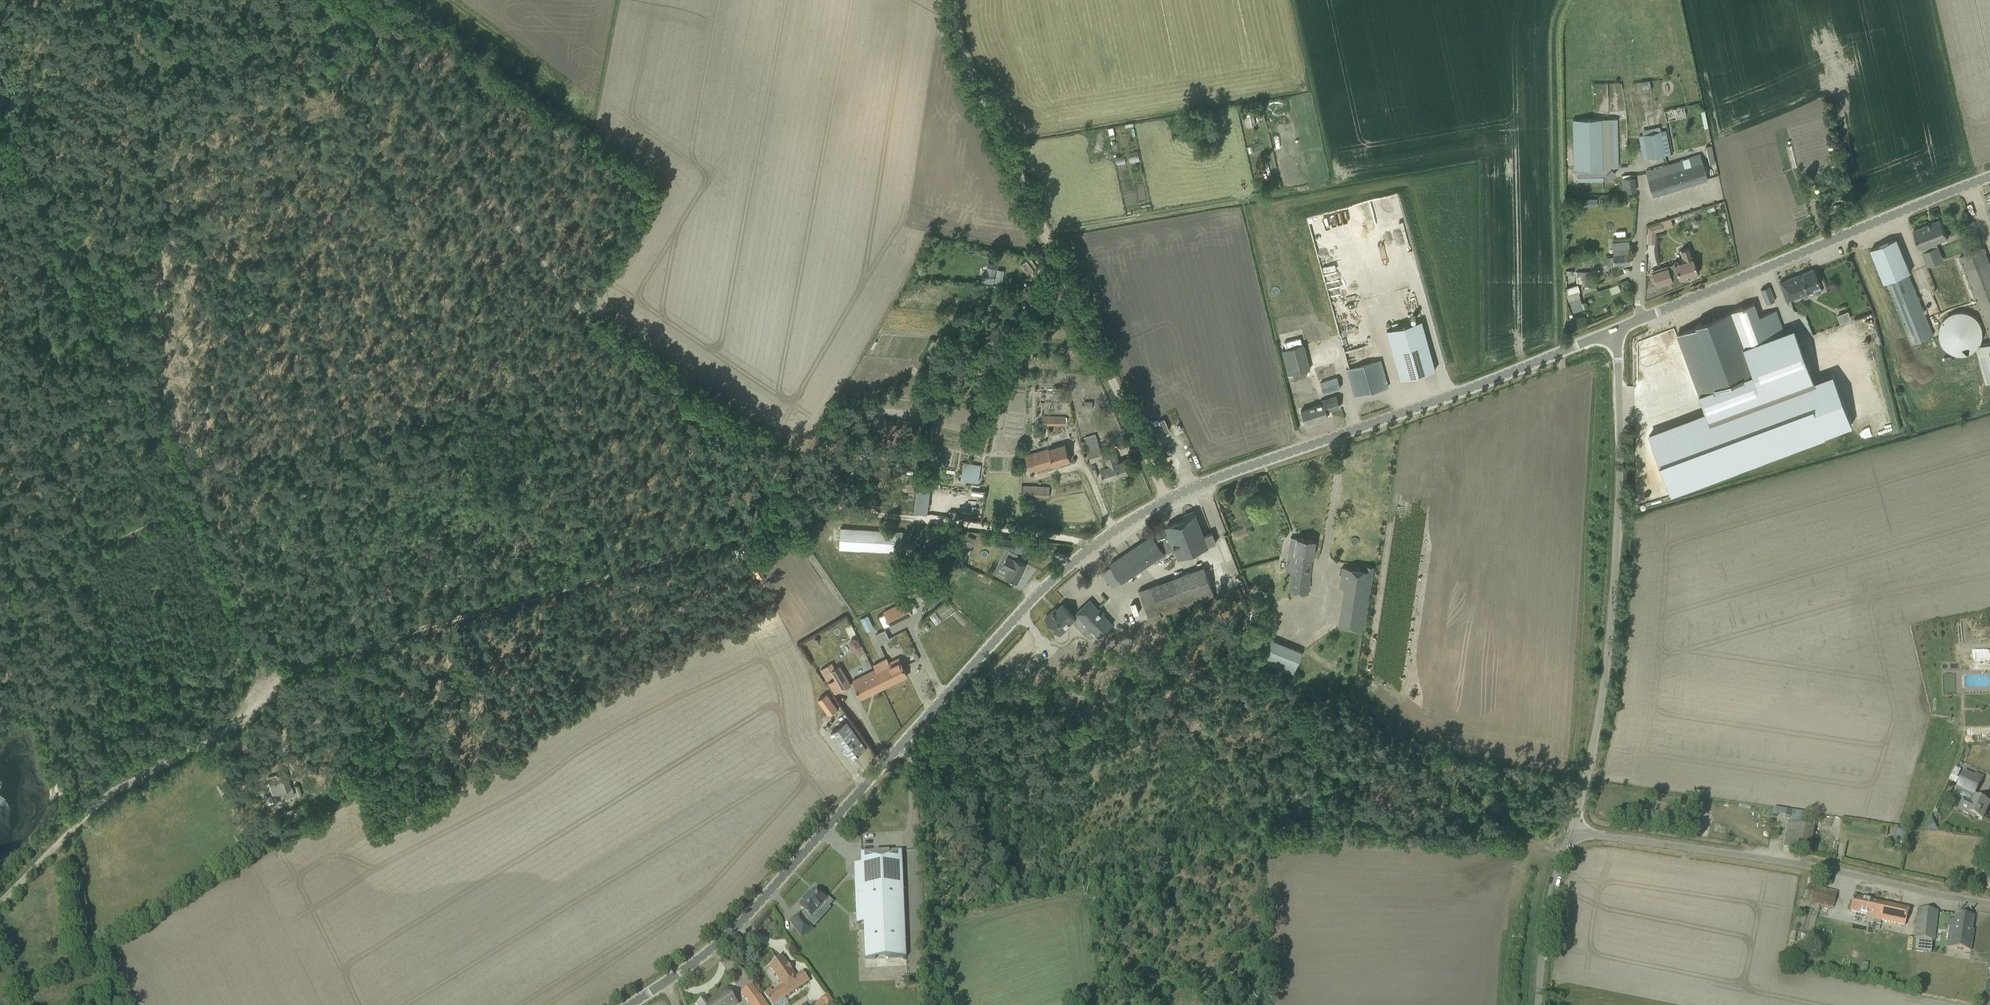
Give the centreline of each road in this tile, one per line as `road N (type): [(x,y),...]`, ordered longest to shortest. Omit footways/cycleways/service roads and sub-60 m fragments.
road 1 (track): [(352,0),(372,36),(344,82),(278,90),(194,130),(151,137),(163,390),(202,505),(108,534),(79,568),(77,625),(116,669),(239,693),(322,659),(614,573),(539,372),(605,345),(840,509)]
road 2 (unclassified): [(630,1004),(754,908),(1023,609),(1130,520),(1226,474),(1611,332)]
road 3 (track): [(957,0),(964,53),(1165,501)]
road 4 (track): [(202,505),(266,682),(247,710),(209,739),(104,801),(0,904)]
road 5 (unclassified): [(1573,831),(1612,614),(1618,349),(1611,332)]
road 6 (unclassified): [(1989,904),(1573,831)]
road 7 (unclassified): [(1611,332),(1989,176)]
road 8 (track): [(372,36),(605,345)]
road 9 (track): [(193,478),(539,372)]
road 10 (track): [(840,509),(1095,545)]
road 11 (track): [(614,573),(811,511),(840,509)]
road 12 (unclassified): [(1538,1004),(1548,907),(1573,831)]
road 13 (track): [(151,137),(0,201)]

